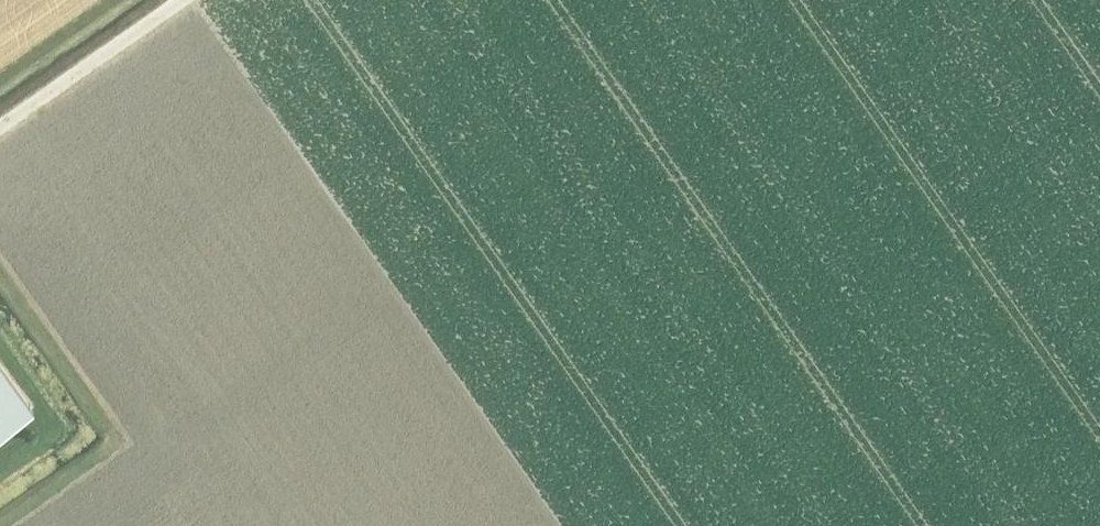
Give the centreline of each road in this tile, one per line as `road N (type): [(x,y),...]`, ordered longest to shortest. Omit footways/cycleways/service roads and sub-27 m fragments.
road 1 (track): [(0,129),(184,0)]

